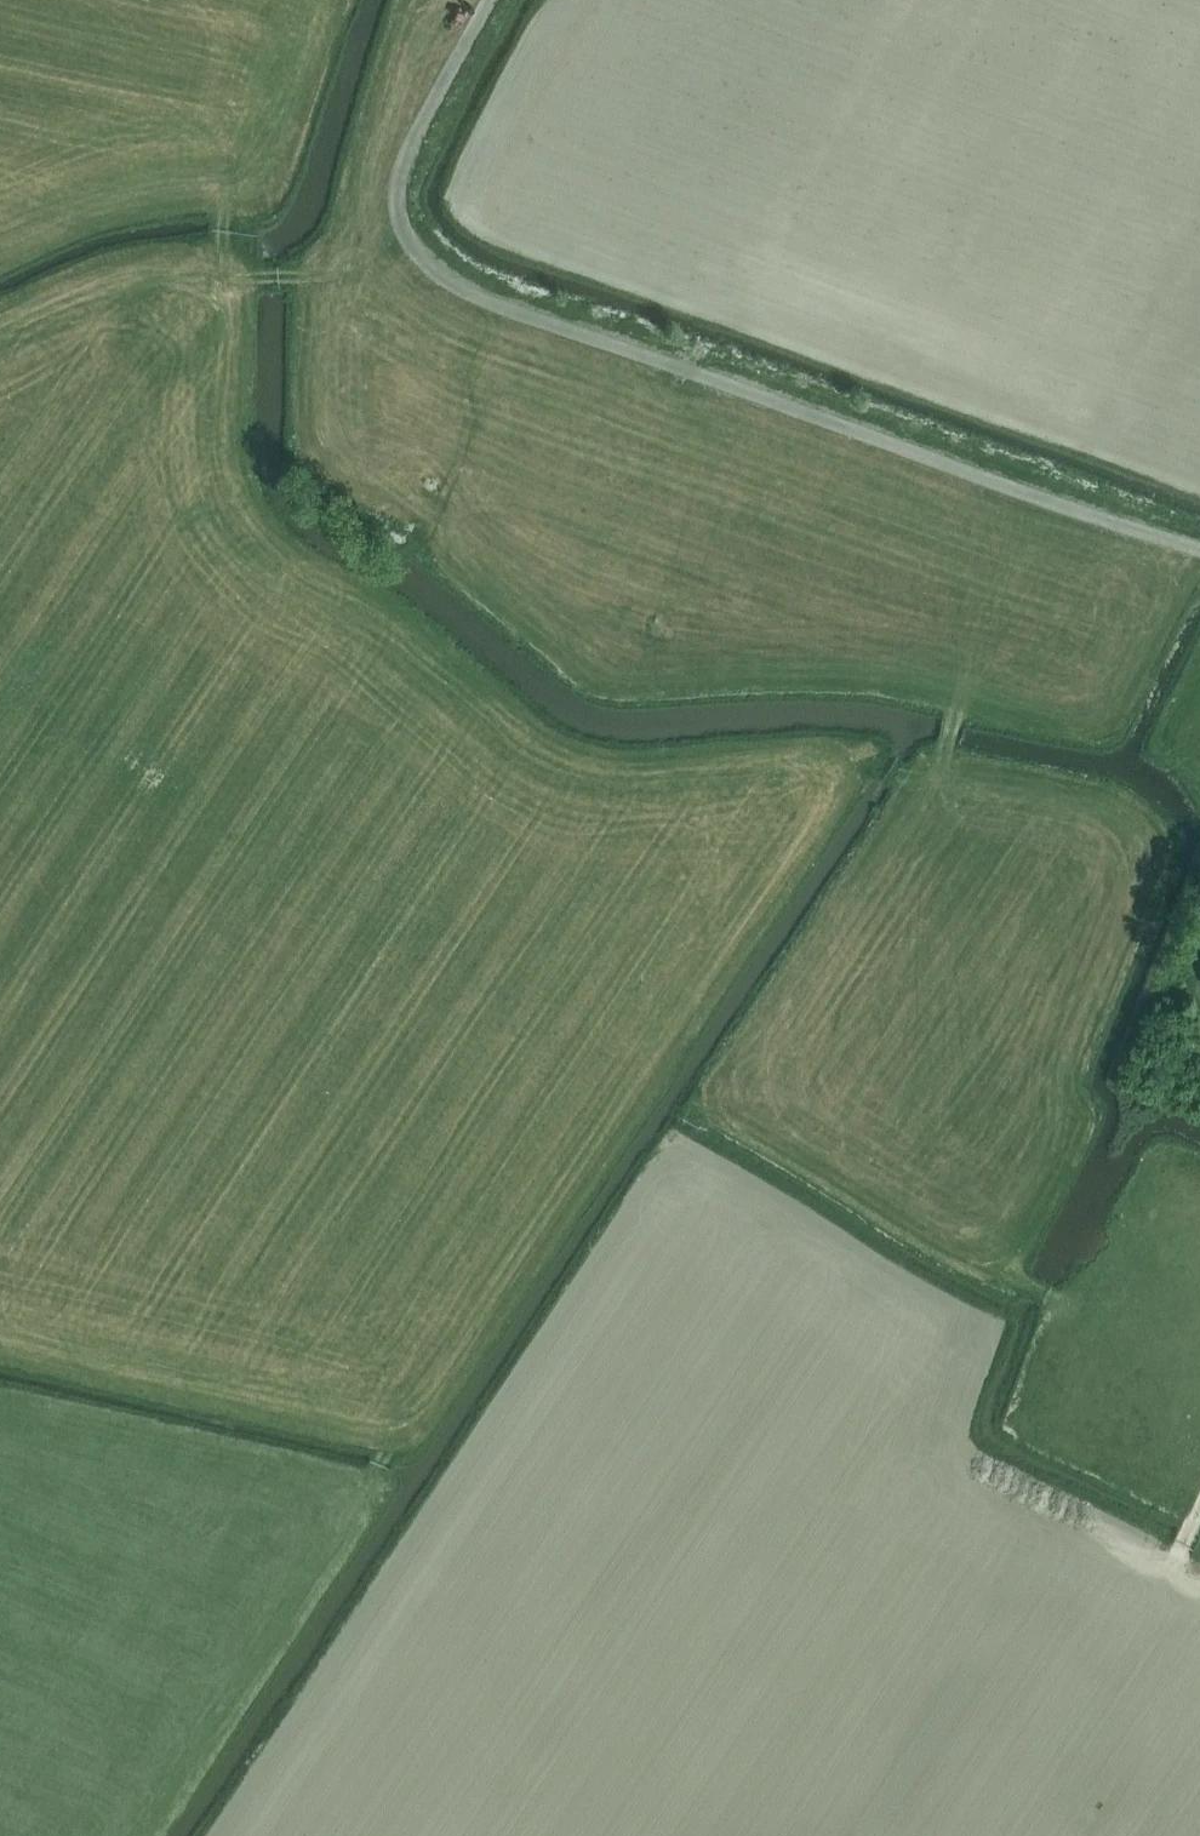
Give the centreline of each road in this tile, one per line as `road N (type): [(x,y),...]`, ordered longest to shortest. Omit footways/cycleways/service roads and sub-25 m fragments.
road 1 (unclassified): [(1199,549),(486,301),(437,273),(402,228),(397,187),(407,152),(487,0)]

